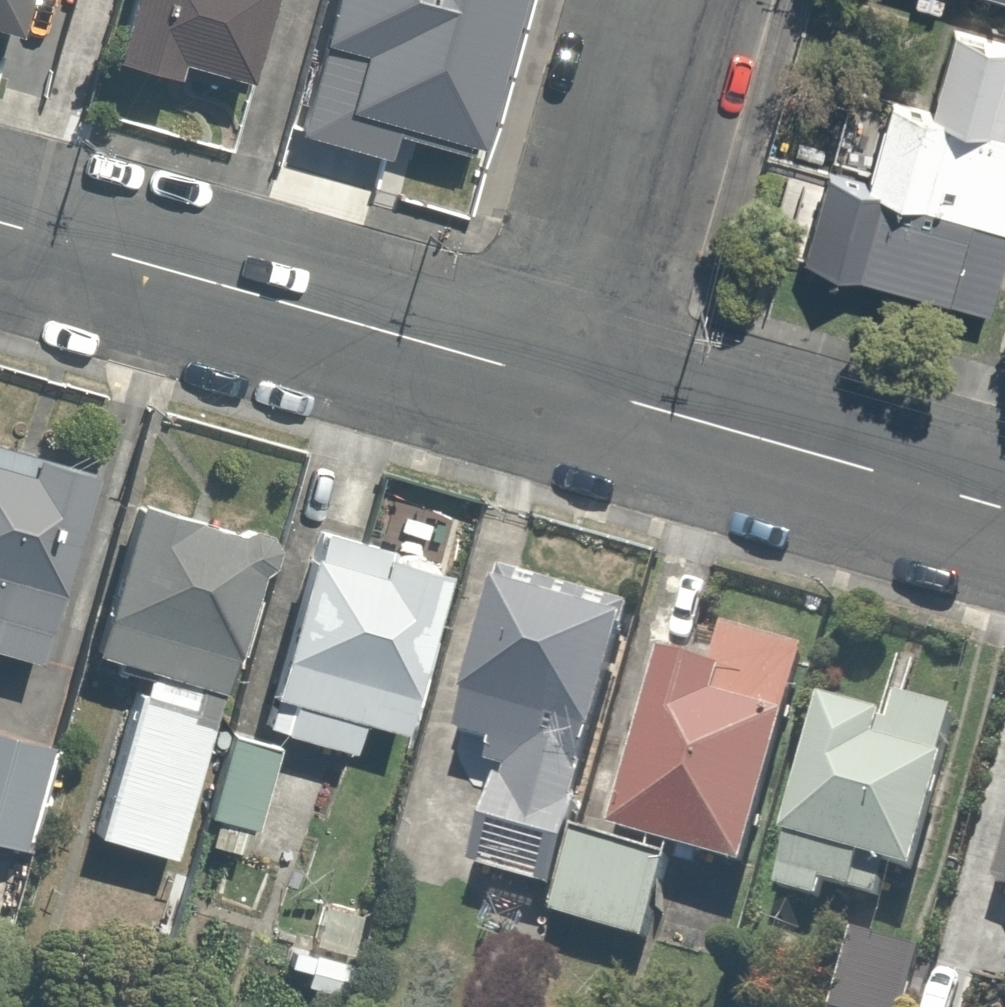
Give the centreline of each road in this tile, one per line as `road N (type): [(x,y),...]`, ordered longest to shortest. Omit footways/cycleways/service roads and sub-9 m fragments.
road 1 (residential): [(552,372),(0,215)]
road 2 (residential): [(1004,502),(552,372)]
road 3 (residential): [(655,0),(552,372)]

